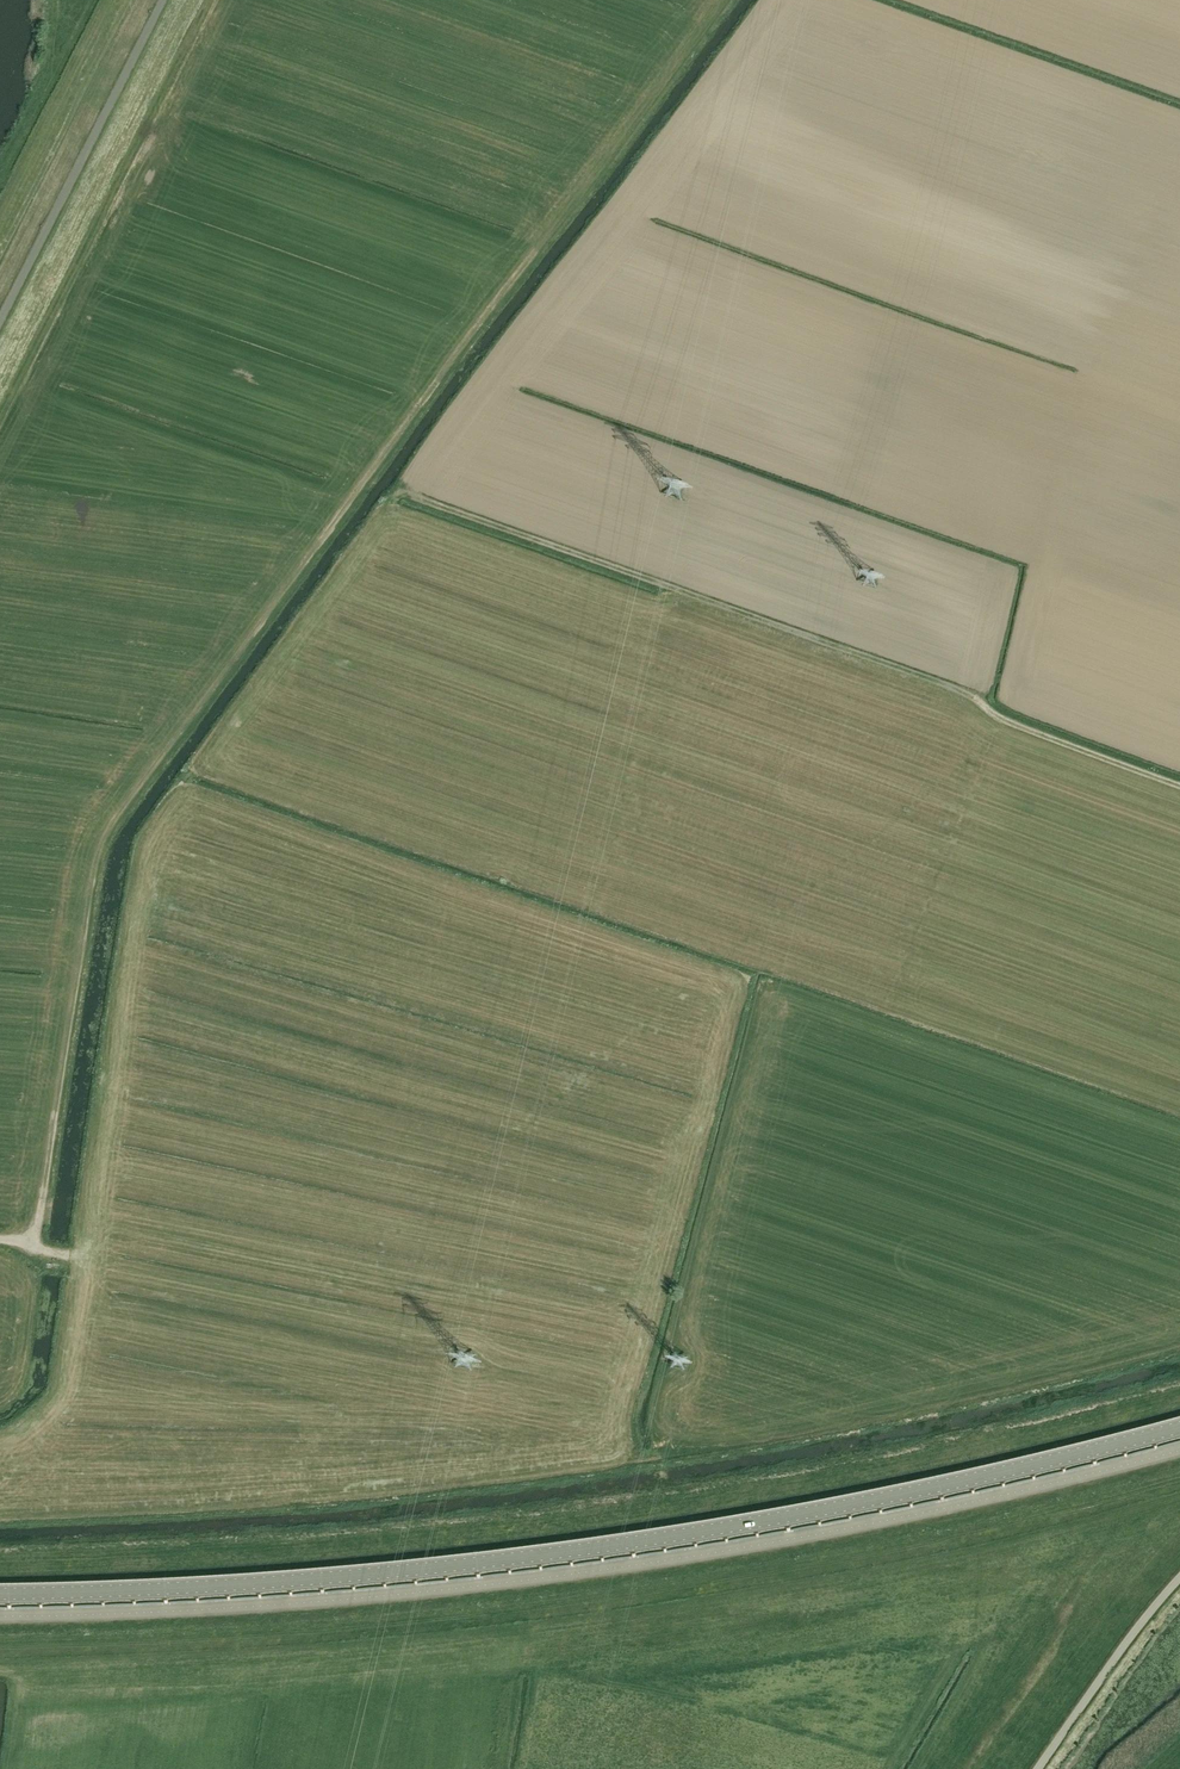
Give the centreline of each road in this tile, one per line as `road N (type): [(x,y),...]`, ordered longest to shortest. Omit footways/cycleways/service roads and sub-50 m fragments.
road 1 (tertiary): [(1179,1429),(914,1494),(624,1546),(330,1580),(0,1596)]
road 2 (track): [(1179,784),(1013,723),(974,695)]

